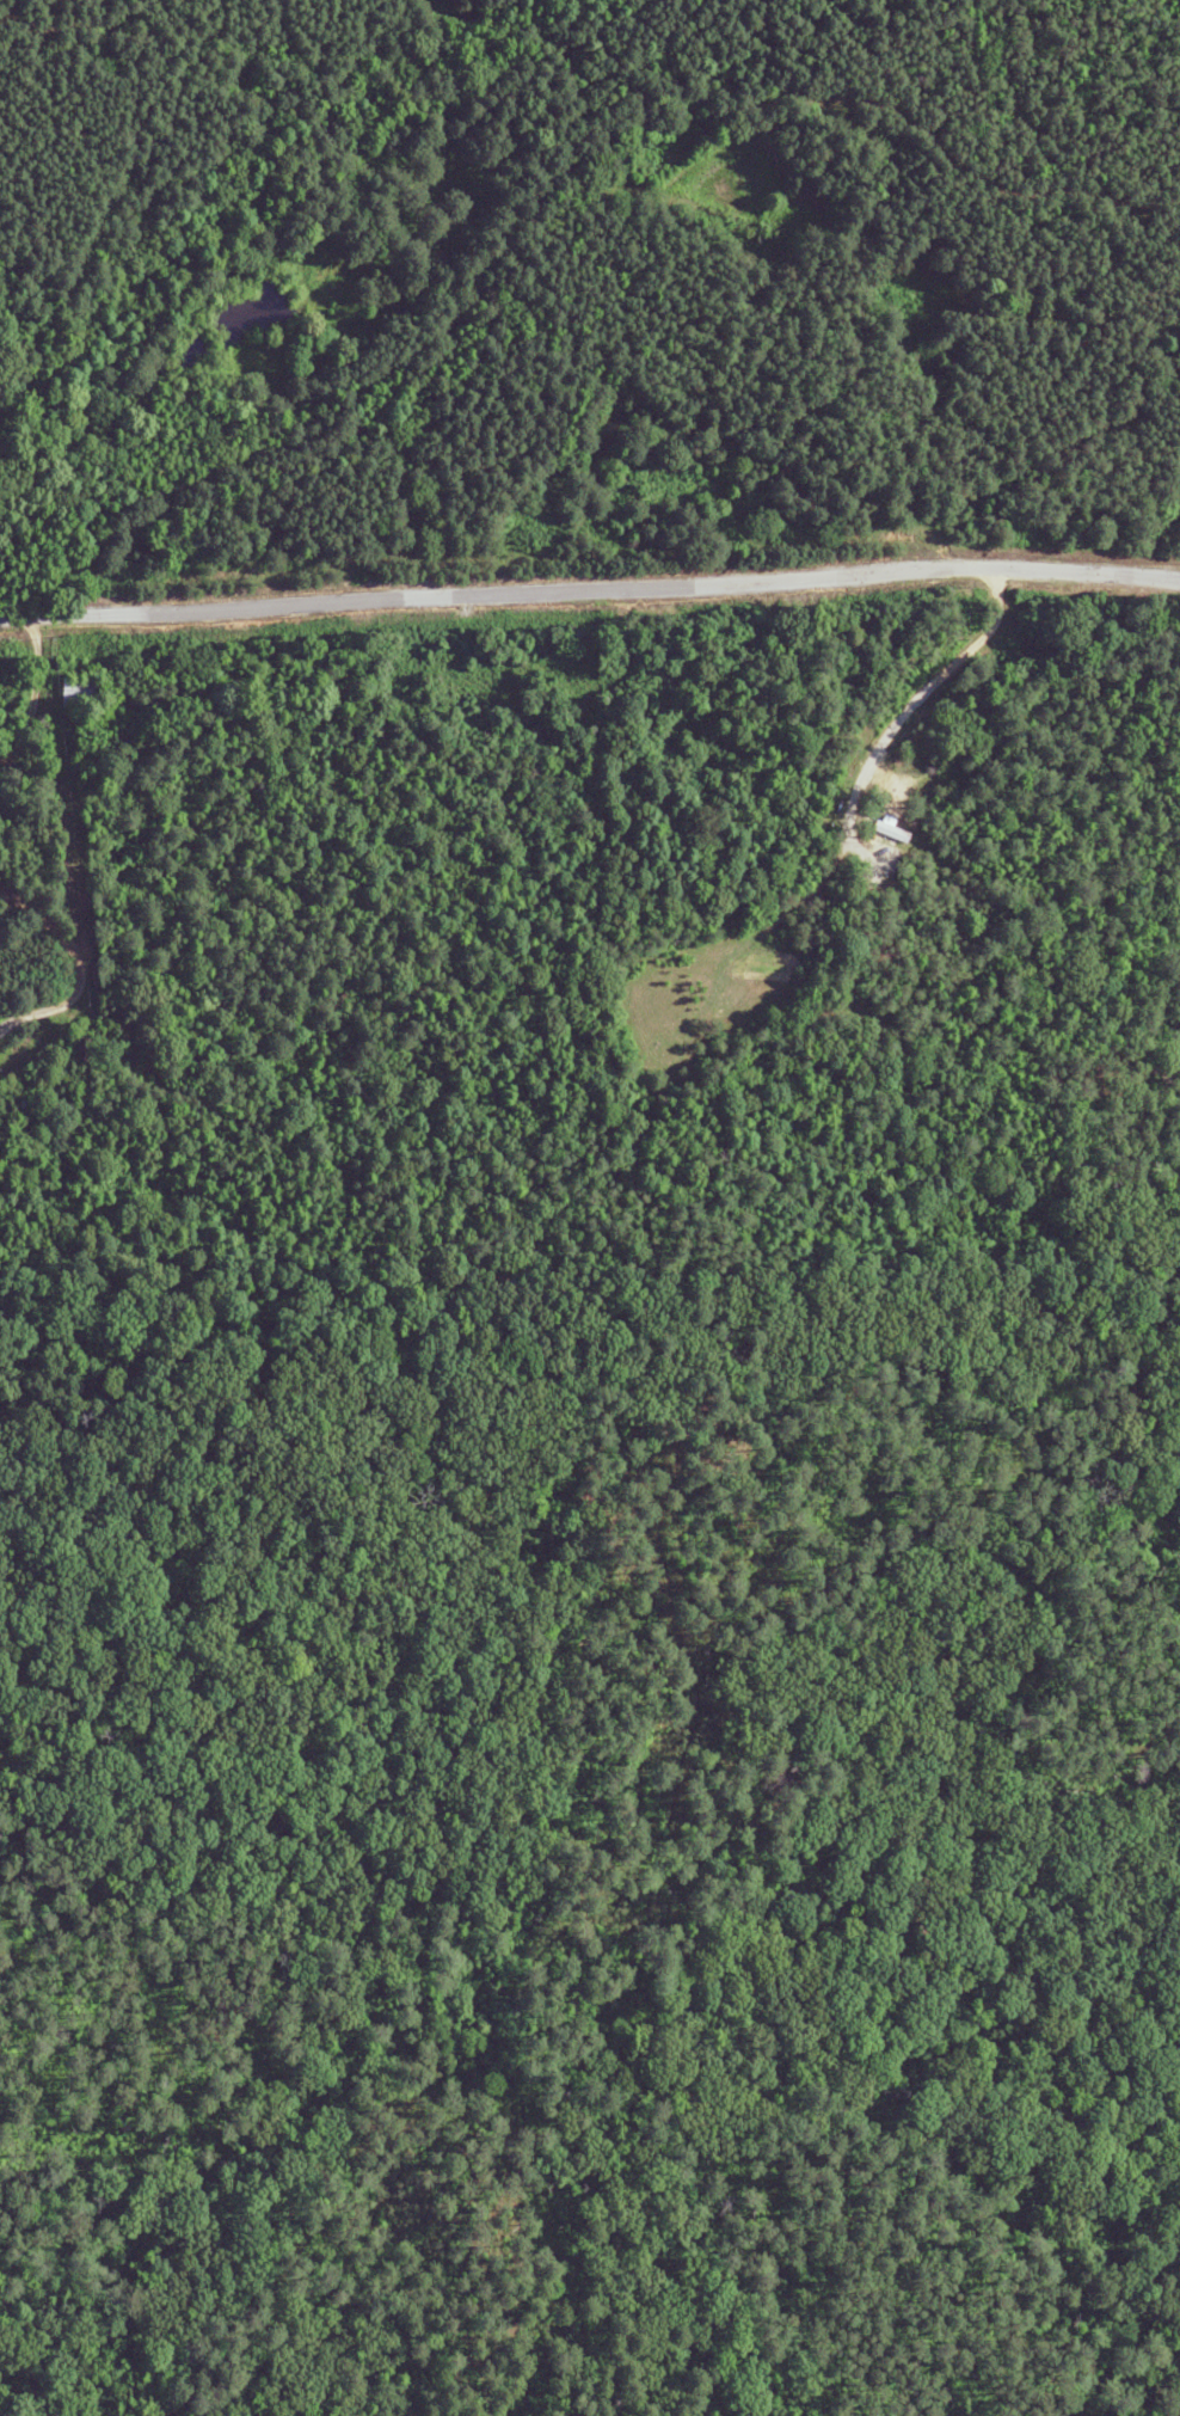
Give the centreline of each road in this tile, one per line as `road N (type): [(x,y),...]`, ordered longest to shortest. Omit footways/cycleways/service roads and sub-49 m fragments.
road 1 (residential): [(0,622),(978,571),(1179,579)]

